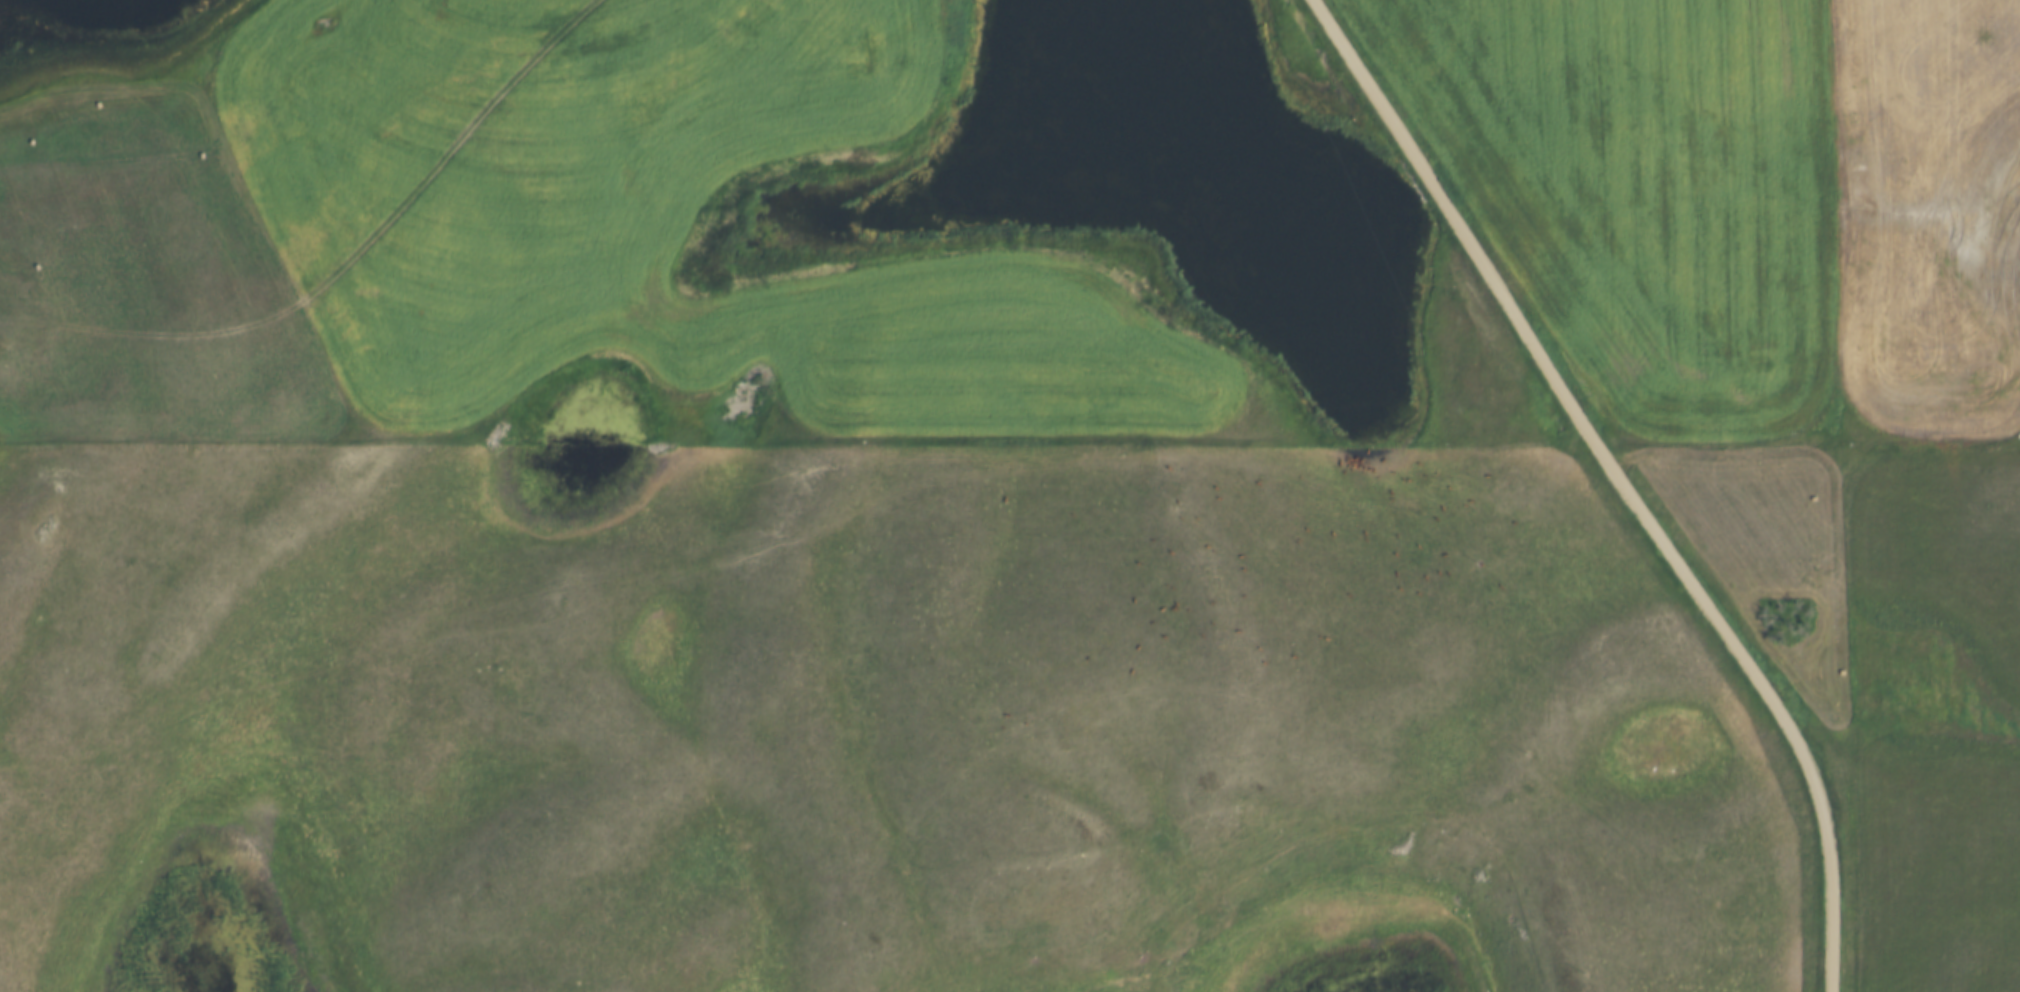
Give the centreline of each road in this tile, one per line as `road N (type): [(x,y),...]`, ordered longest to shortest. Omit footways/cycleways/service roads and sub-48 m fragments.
road 1 (residential): [(1829,991),(1823,841),(1788,737),(1315,0)]

